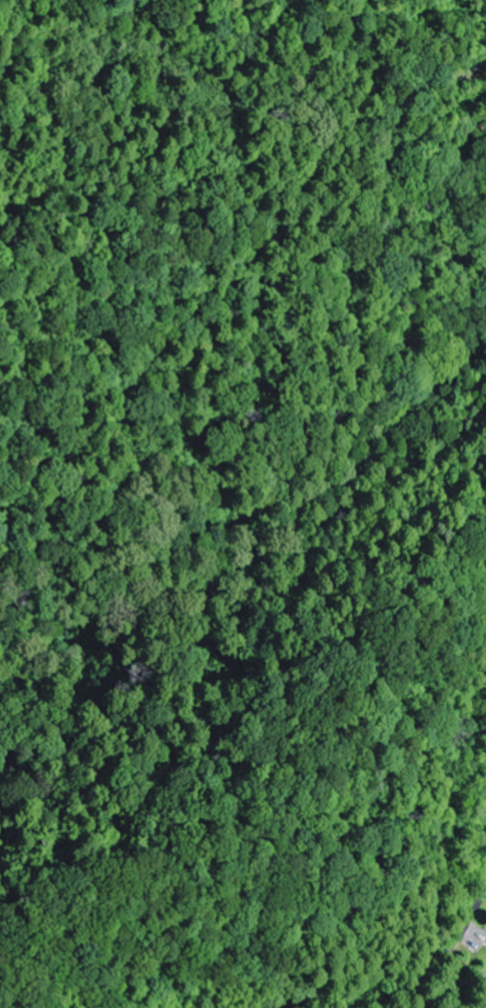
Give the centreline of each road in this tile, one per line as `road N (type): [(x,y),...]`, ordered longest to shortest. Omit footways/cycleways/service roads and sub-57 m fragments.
road 1 (residential): [(425,1007),(422,986),(485,890)]

